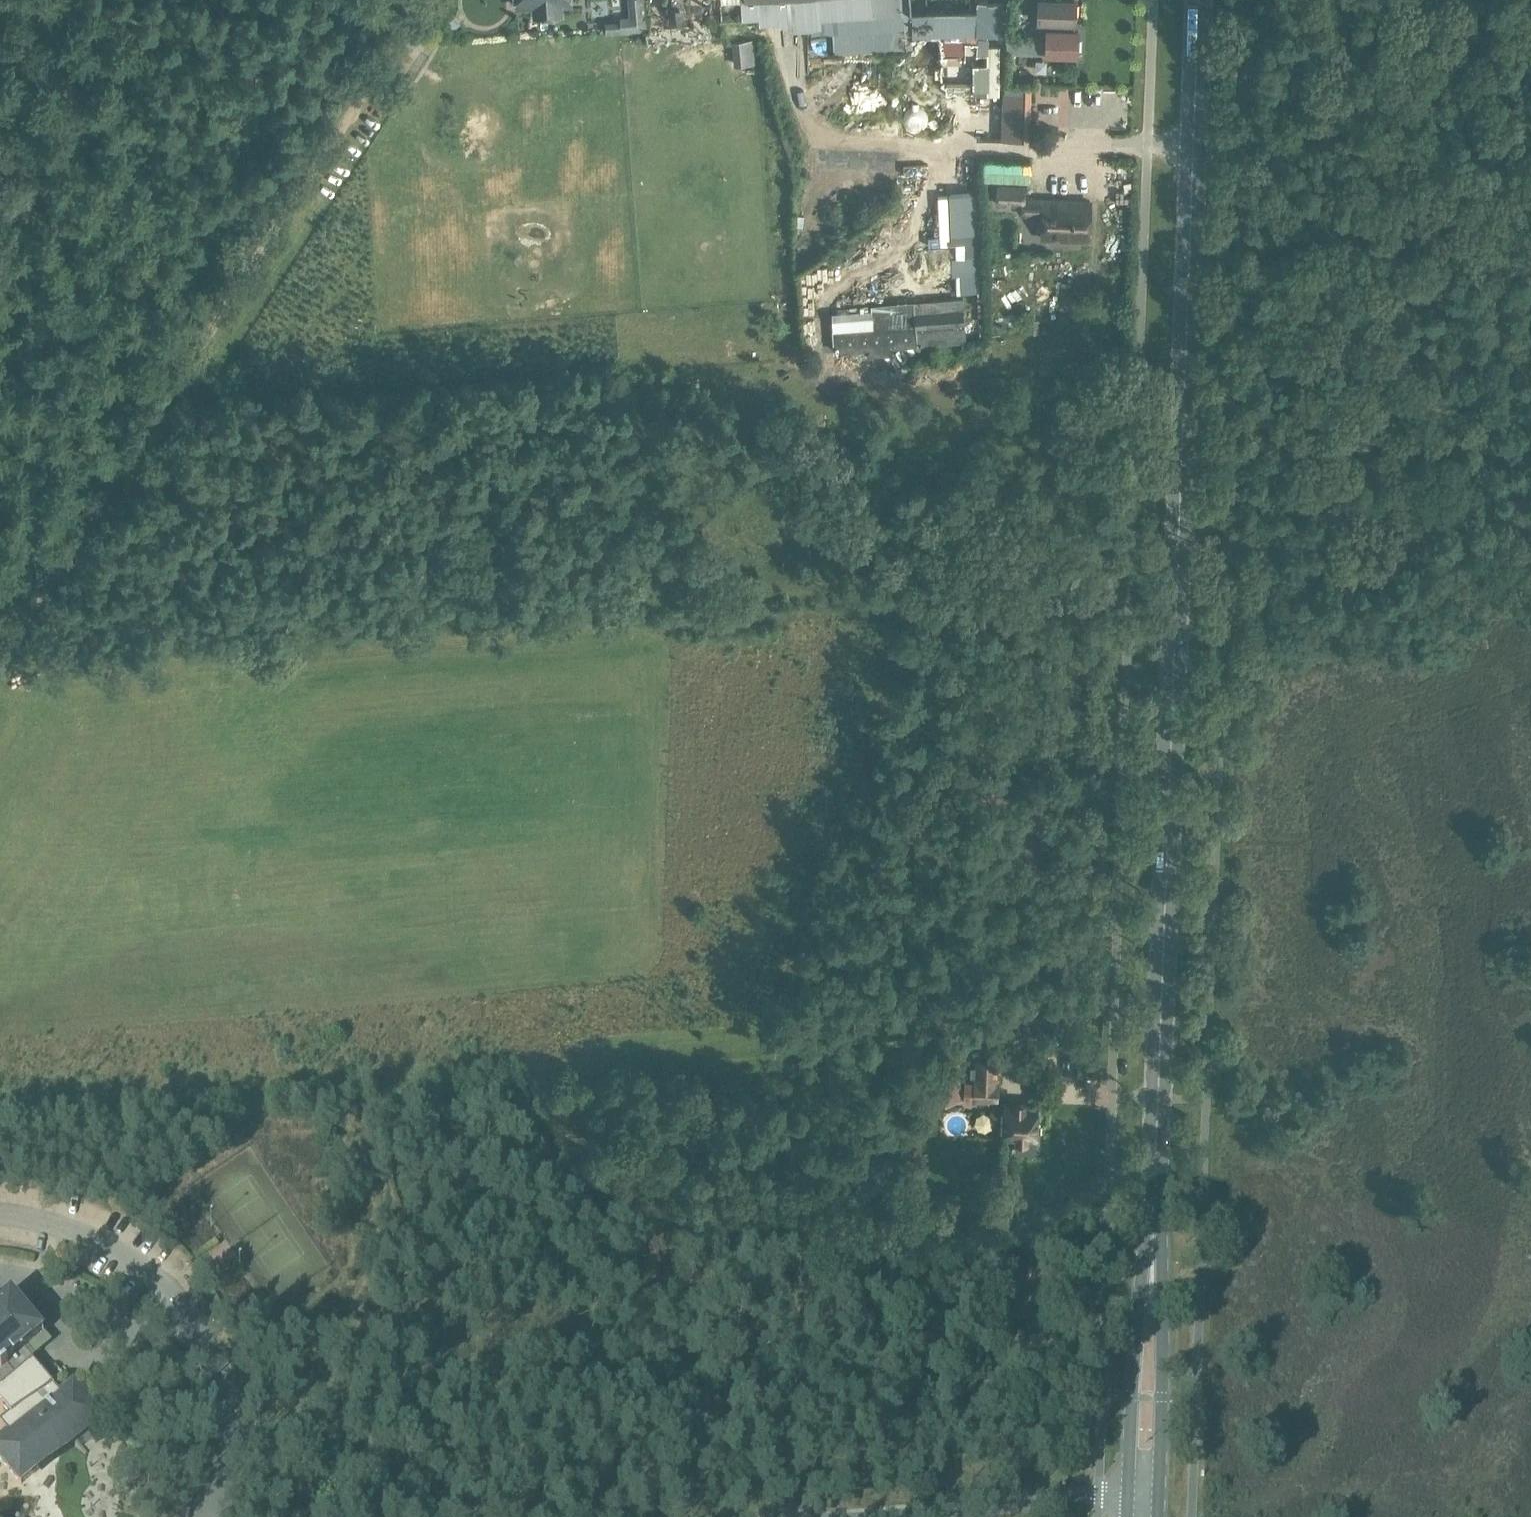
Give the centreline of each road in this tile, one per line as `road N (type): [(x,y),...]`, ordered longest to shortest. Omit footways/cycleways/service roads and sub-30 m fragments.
road 1 (secondary): [(1143,1516),(1199,0)]
road 2 (track): [(420,3),(0,657)]

